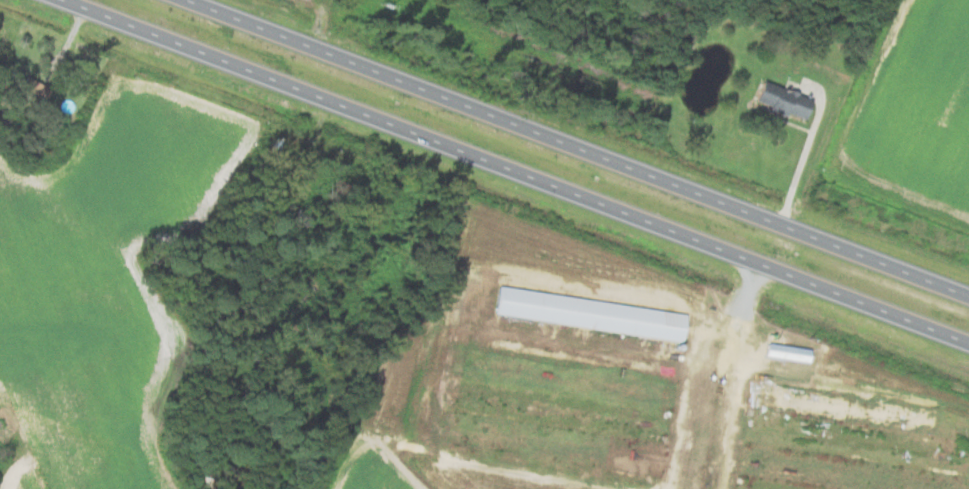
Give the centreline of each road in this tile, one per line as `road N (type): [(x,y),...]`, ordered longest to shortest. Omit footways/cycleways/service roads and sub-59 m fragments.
road 1 (trunk): [(65,0),(968,342)]
road 2 (trunk): [(968,295),(191,0)]

